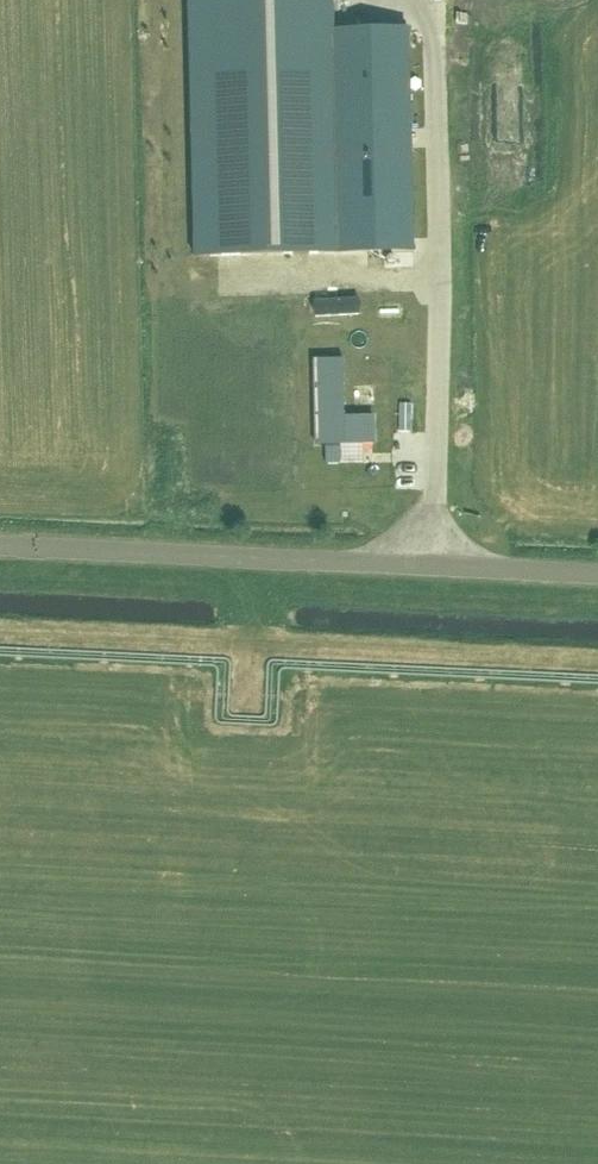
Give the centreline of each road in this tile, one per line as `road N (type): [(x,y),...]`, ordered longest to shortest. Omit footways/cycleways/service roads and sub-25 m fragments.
road 1 (unclassified): [(597,574),(0,545)]

